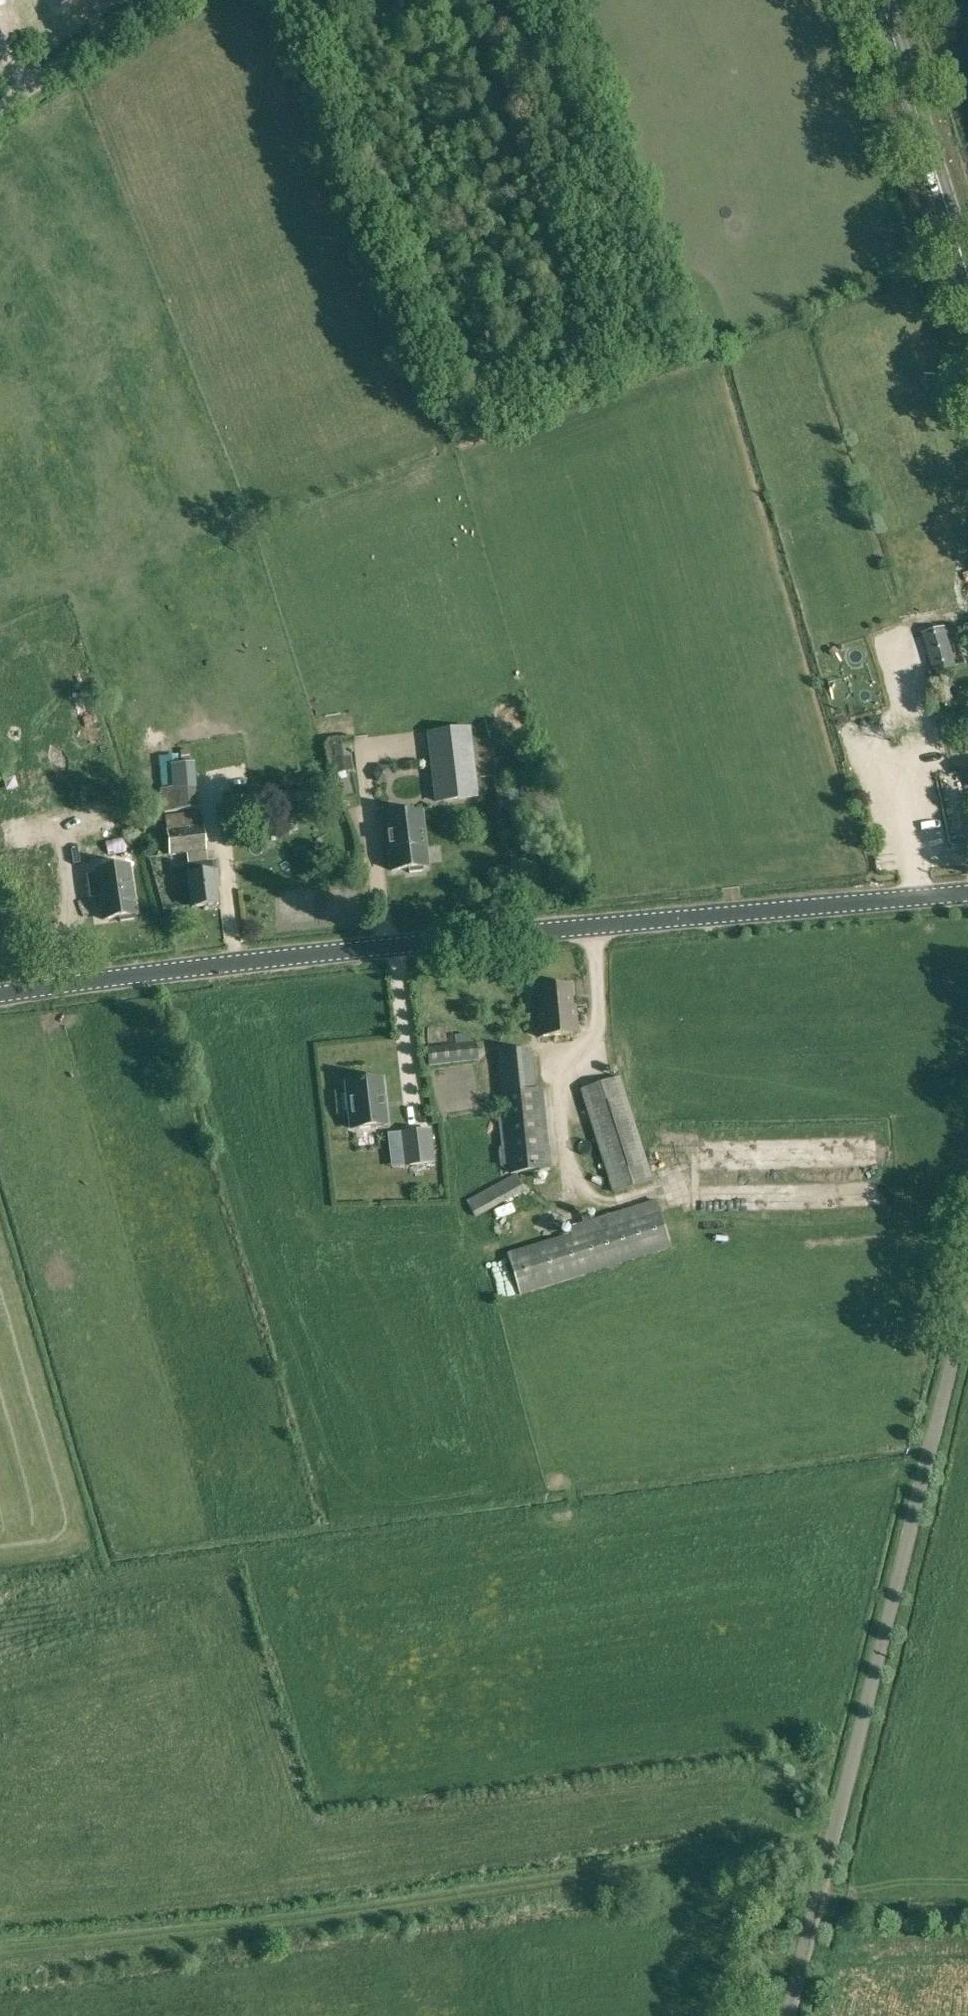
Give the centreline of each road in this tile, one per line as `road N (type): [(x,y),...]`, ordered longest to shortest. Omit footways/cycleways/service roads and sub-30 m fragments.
road 1 (tertiary): [(0,993),(967,892)]
road 2 (unclassified): [(789,2015),(967,1292)]
road 3 (secondary): [(967,276),(882,0)]
road 4 (unclassified): [(0,109),(157,0)]

